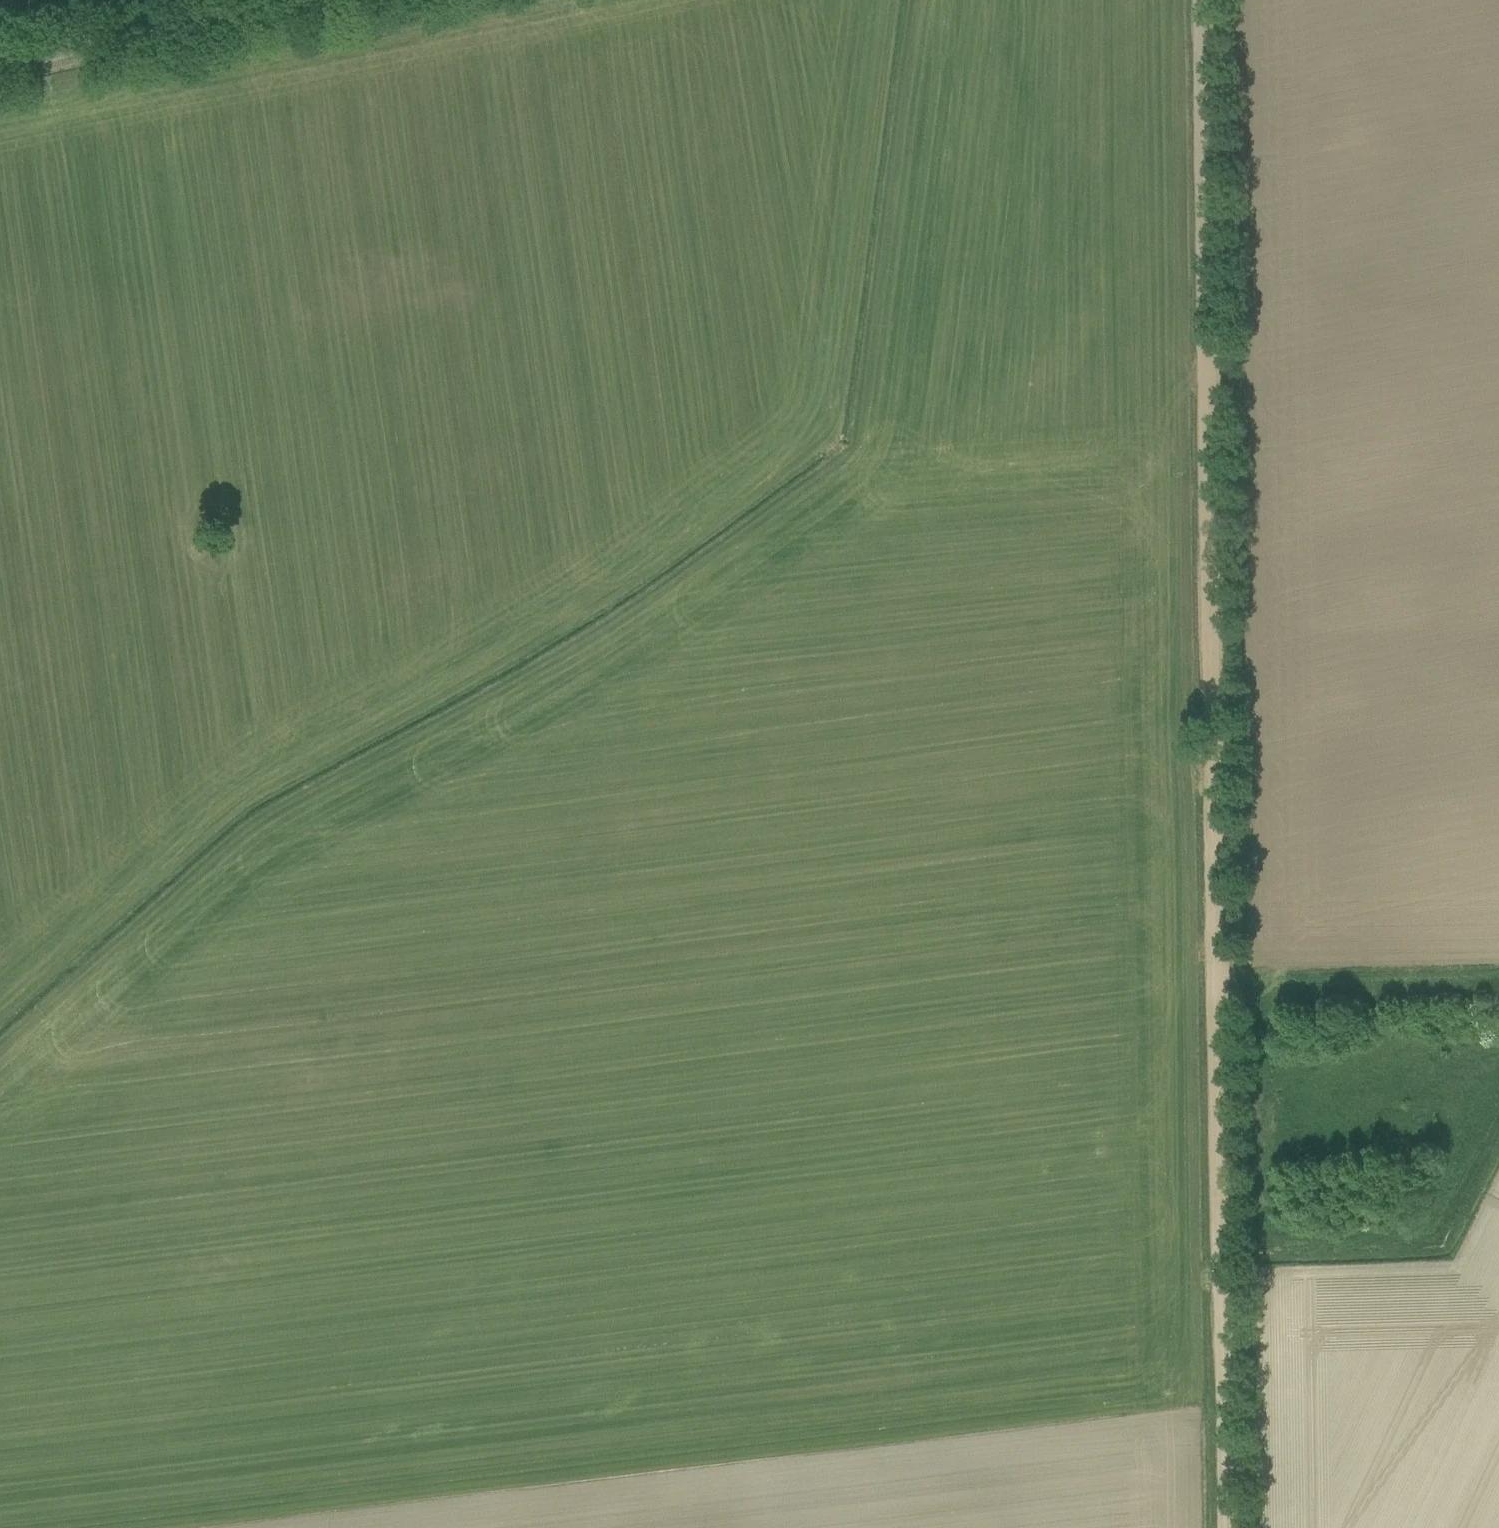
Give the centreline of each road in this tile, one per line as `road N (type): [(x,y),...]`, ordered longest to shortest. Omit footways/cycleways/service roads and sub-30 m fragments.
road 1 (track): [(1206,0),(1228,1527)]
road 2 (secondary): [(282,0),(0,58)]

